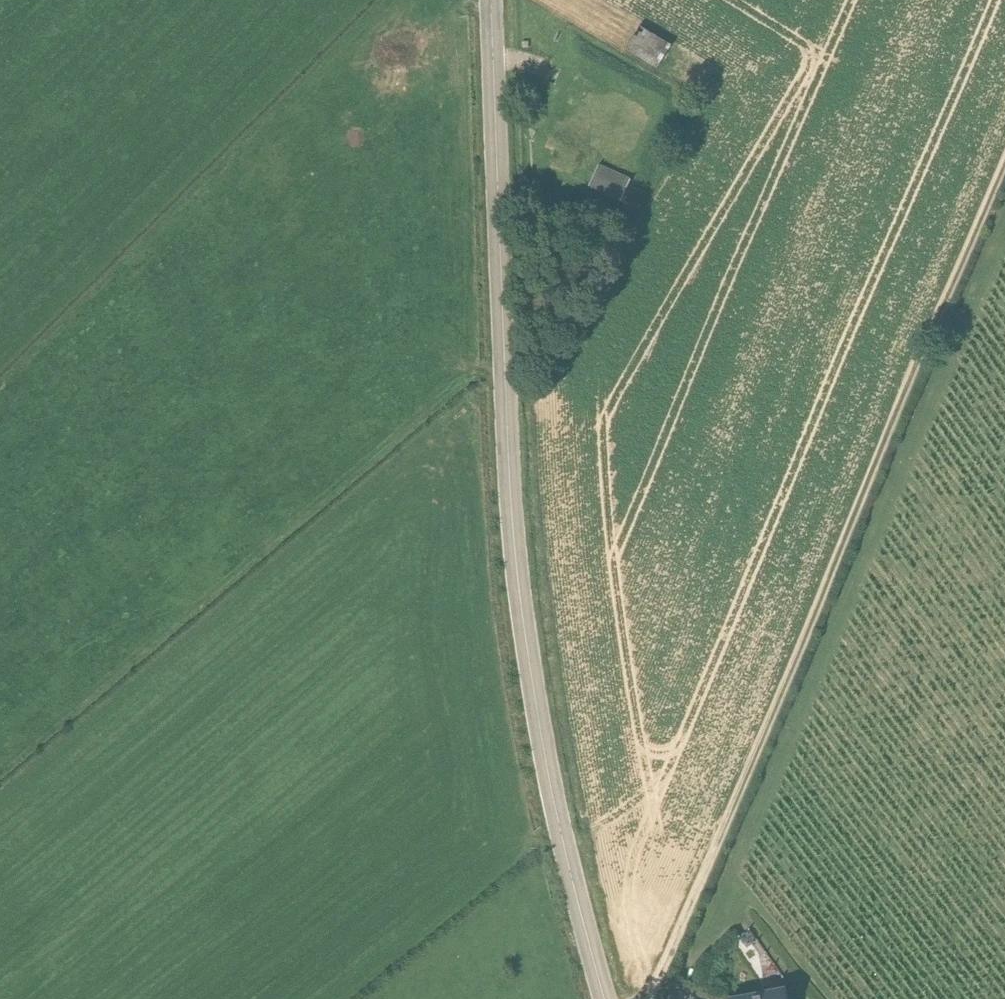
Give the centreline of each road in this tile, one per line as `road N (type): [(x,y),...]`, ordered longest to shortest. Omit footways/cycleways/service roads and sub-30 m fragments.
road 1 (secondary): [(491,0),(523,627),(564,847),(604,998)]
road 2 (track): [(647,998),(1004,159)]

